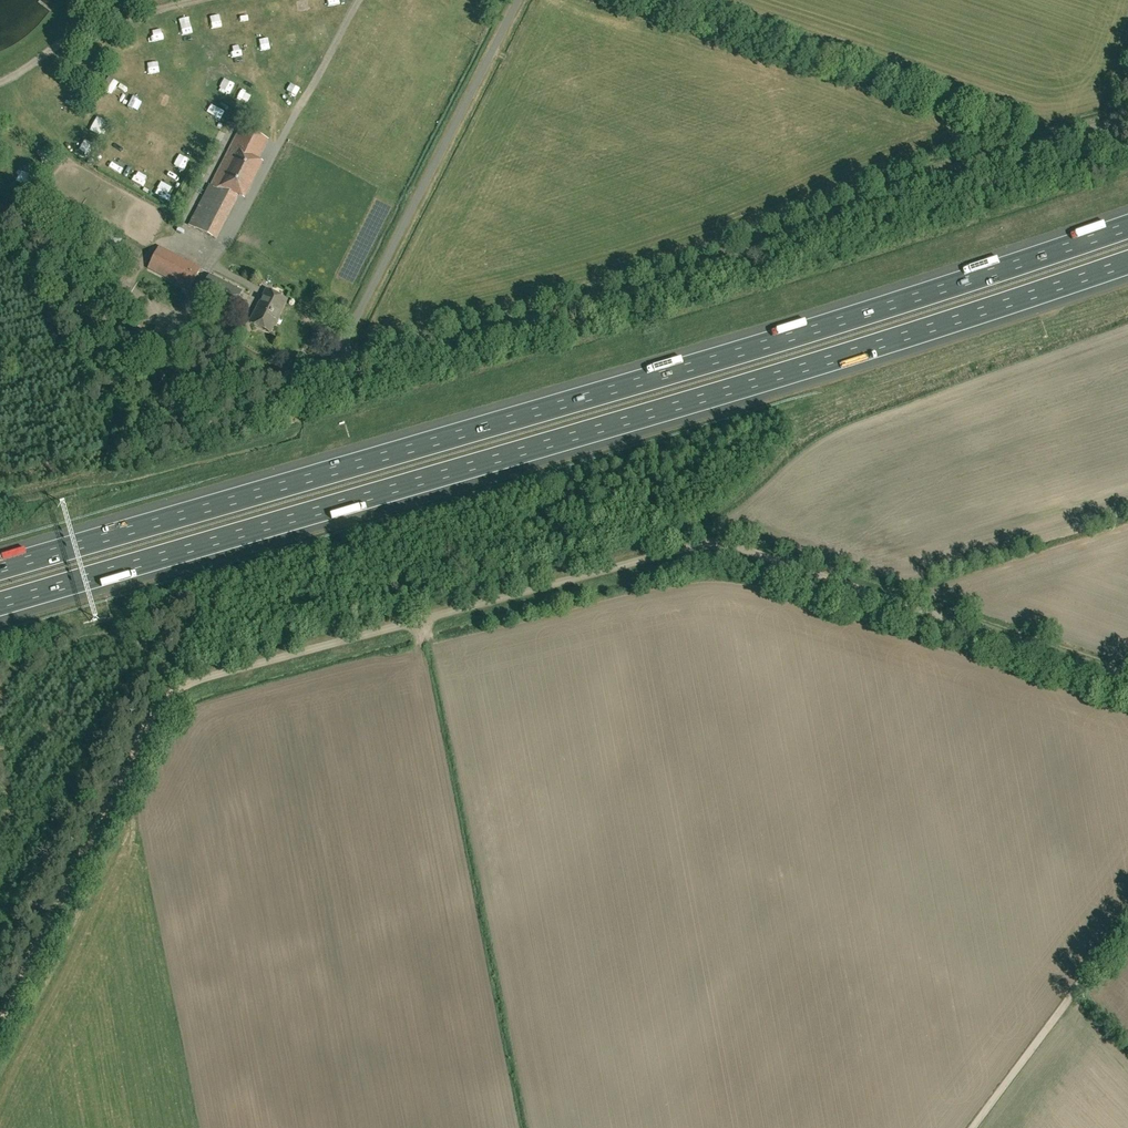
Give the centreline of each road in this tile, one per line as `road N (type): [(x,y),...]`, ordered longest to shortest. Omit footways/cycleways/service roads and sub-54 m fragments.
road 1 (motorway): [(0,604),(752,383),(1127,262)]
road 2 (motorway): [(1127,227),(639,382),(0,568)]
road 3 (unclassified): [(1127,678),(710,545),(172,693)]
road 4 (unclassified): [(340,363),(635,290),(947,167),(1127,117)]
road 5 (unclassified): [(340,363),(520,0)]
road 6 (track): [(0,1012),(142,734),(172,693)]
road 7 (track): [(1127,919),(973,1127)]
road 8 (unclassified): [(340,363),(264,376),(178,328),(142,297)]

